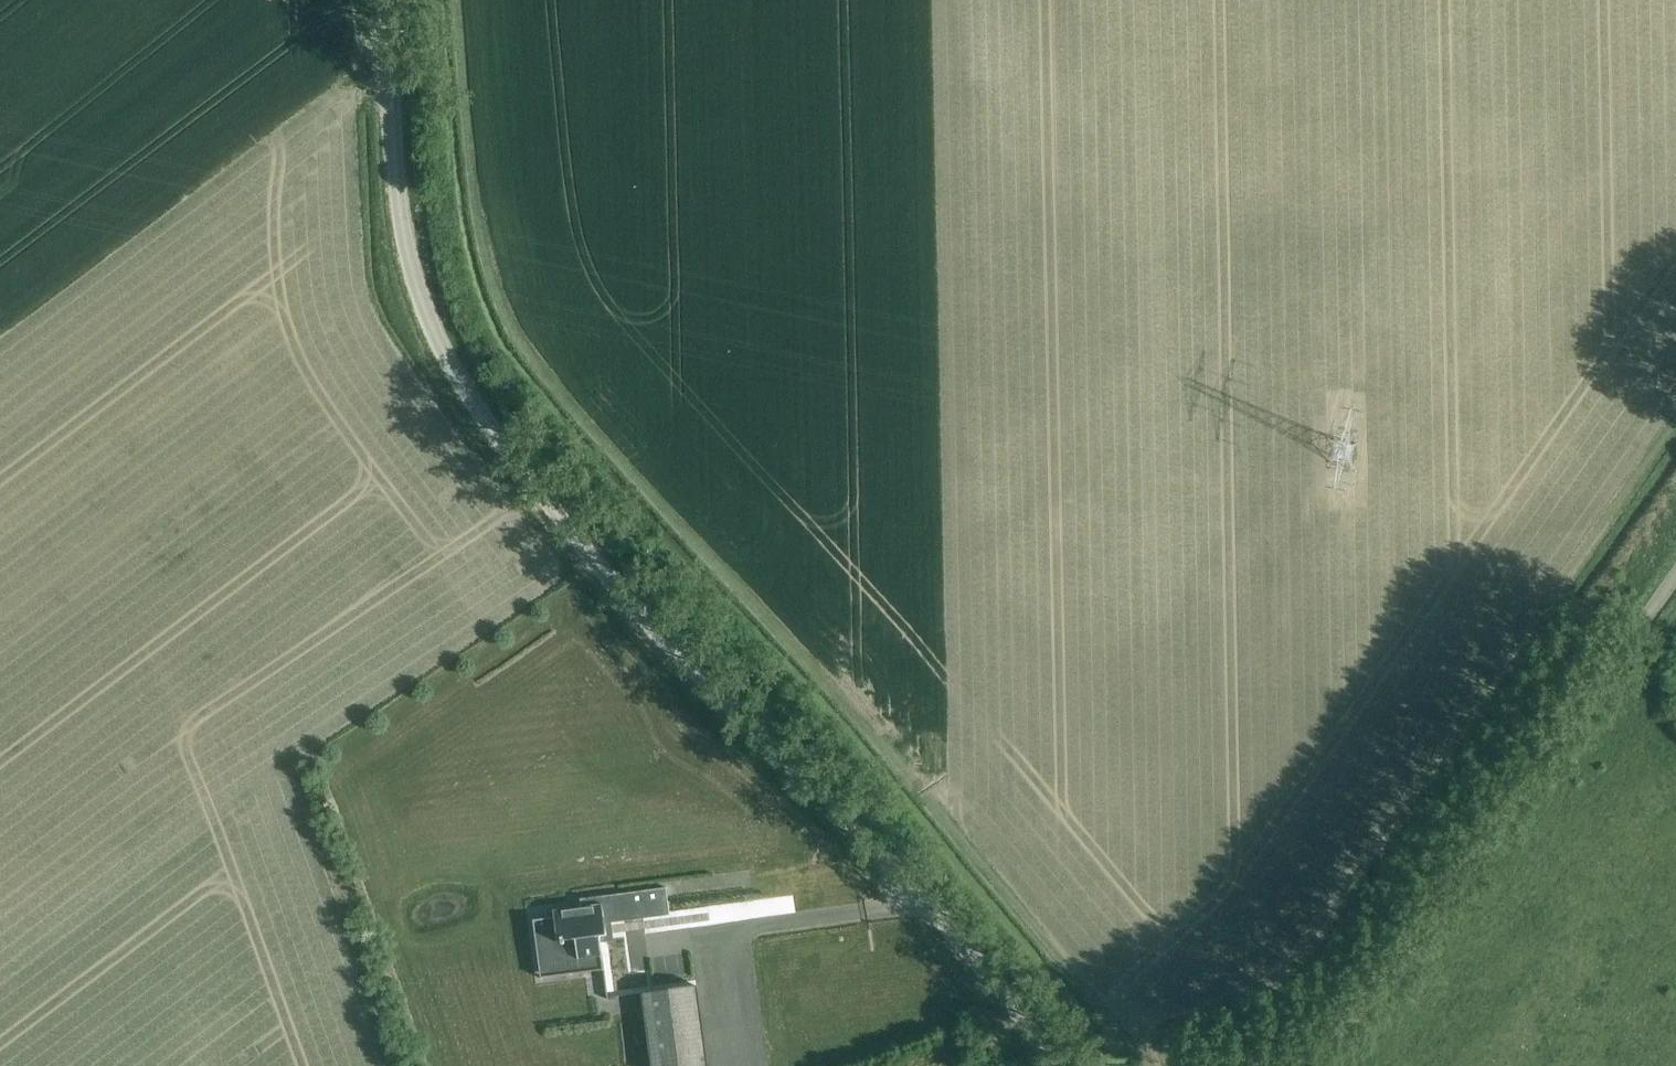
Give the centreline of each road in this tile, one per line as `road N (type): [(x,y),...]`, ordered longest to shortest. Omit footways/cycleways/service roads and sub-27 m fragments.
road 1 (tertiary): [(1048,1065),(997,985),(928,906),(736,723),(575,537),(441,355),(413,285),(395,0)]
road 2 (unclassified): [(1279,1065),(1354,1030),(1675,588)]

